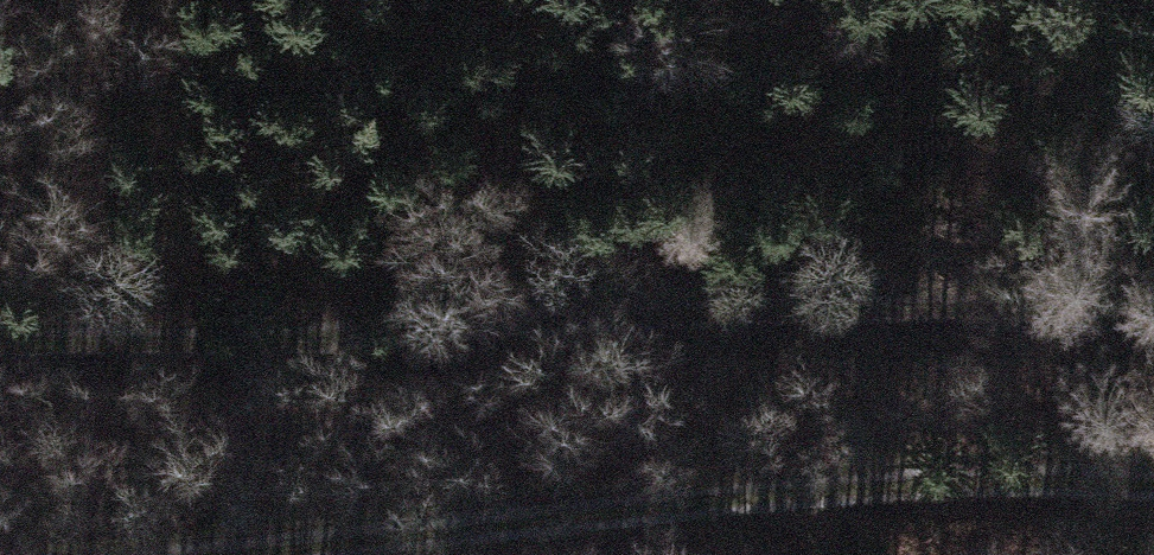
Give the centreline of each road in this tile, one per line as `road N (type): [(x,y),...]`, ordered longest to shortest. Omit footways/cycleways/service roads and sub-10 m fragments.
road 1 (track): [(1153,314),(856,296),(0,341)]
road 2 (track): [(258,554),(969,478),(1153,485)]

